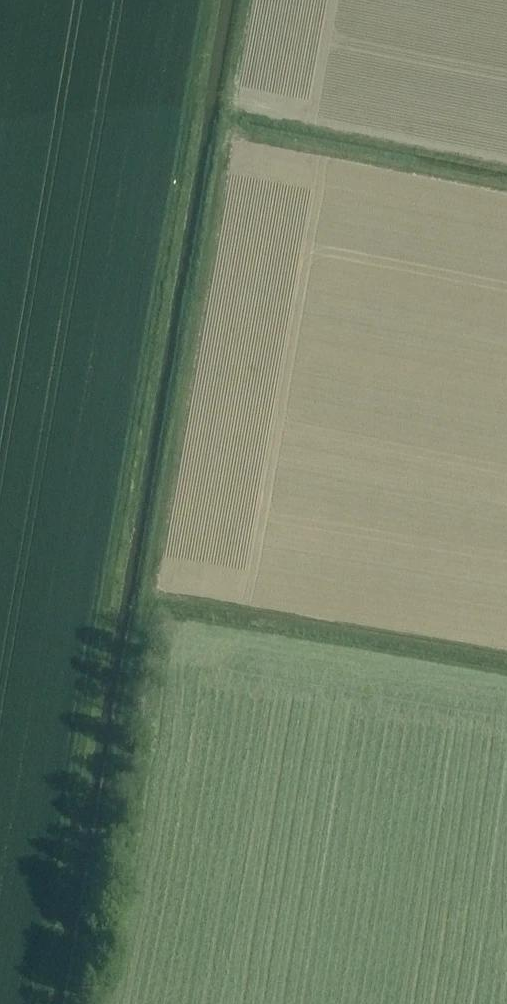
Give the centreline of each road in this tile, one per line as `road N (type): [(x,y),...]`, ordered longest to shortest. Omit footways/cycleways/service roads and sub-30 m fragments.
road 1 (track): [(44,1003),(215,0)]
road 2 (track): [(506,158),(236,103),(147,626)]

